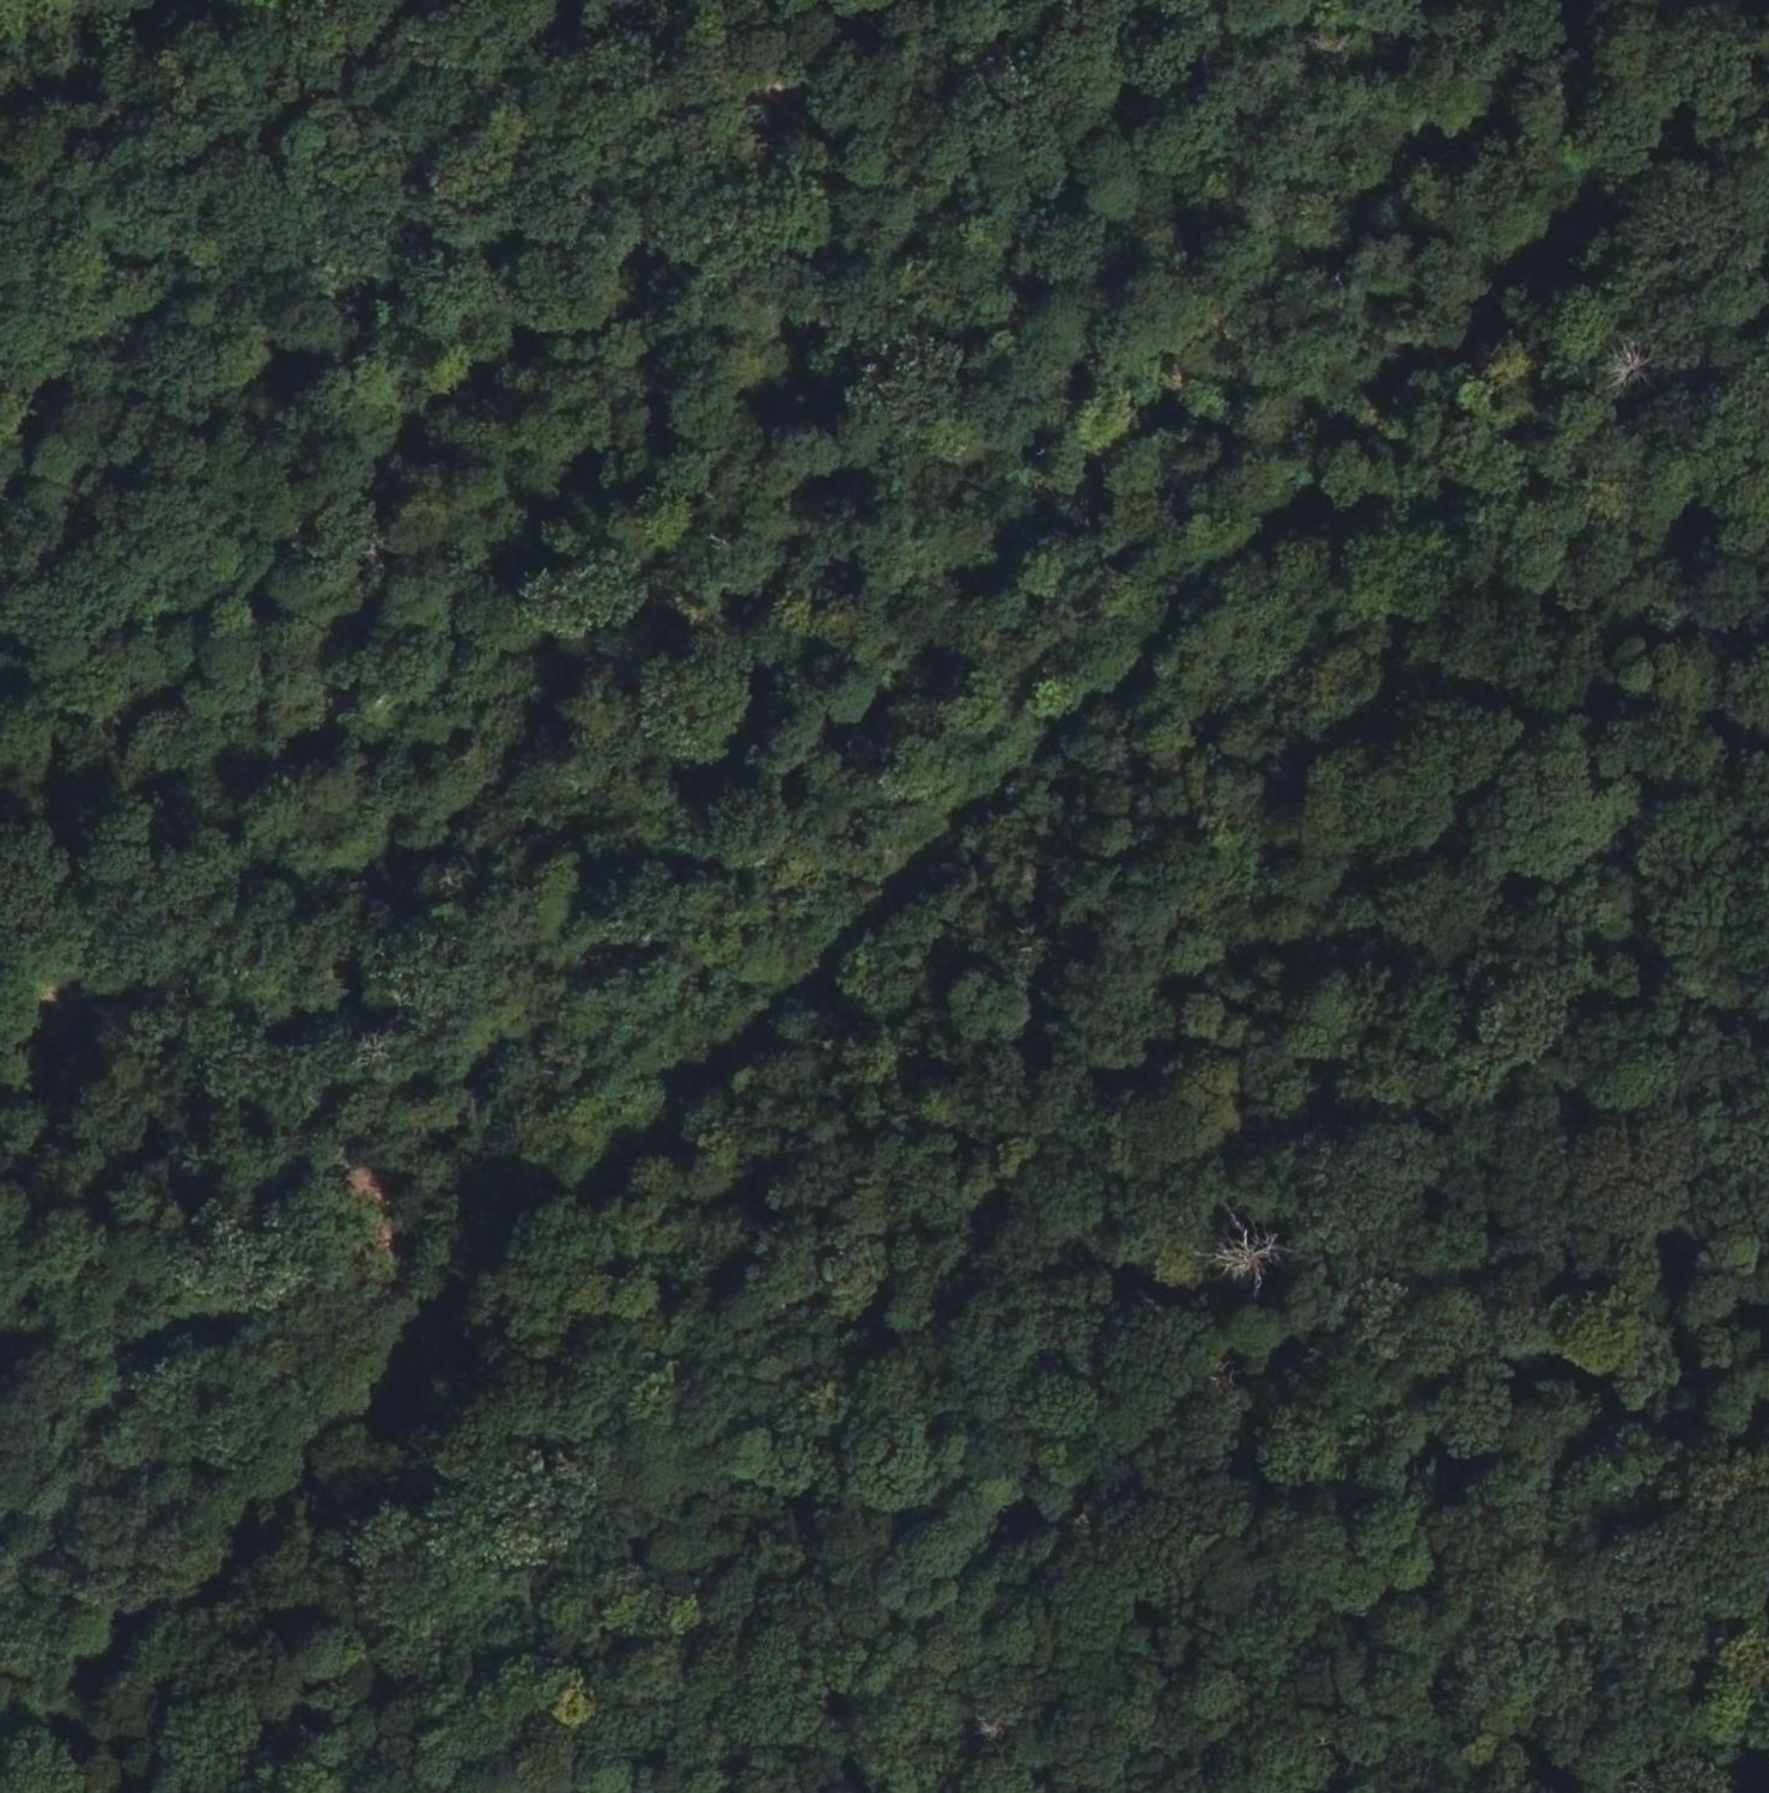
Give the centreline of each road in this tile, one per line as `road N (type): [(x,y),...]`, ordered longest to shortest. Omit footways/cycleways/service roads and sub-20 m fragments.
road 1 (track): [(1768,20),(0,1779)]

